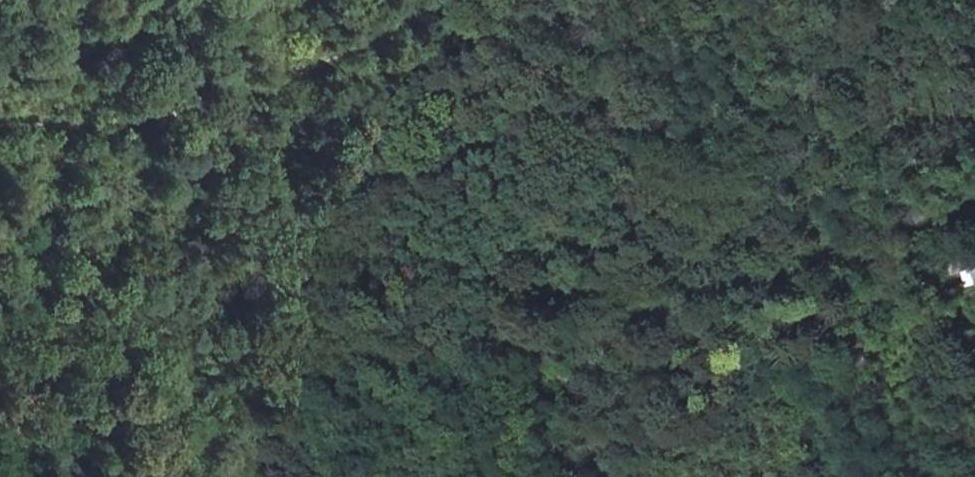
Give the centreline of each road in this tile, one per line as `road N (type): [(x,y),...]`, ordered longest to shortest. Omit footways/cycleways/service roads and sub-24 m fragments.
road 1 (track): [(0,388),(70,392),(569,329),(974,214)]
road 2 (track): [(0,127),(208,107),(325,60),(429,0)]

